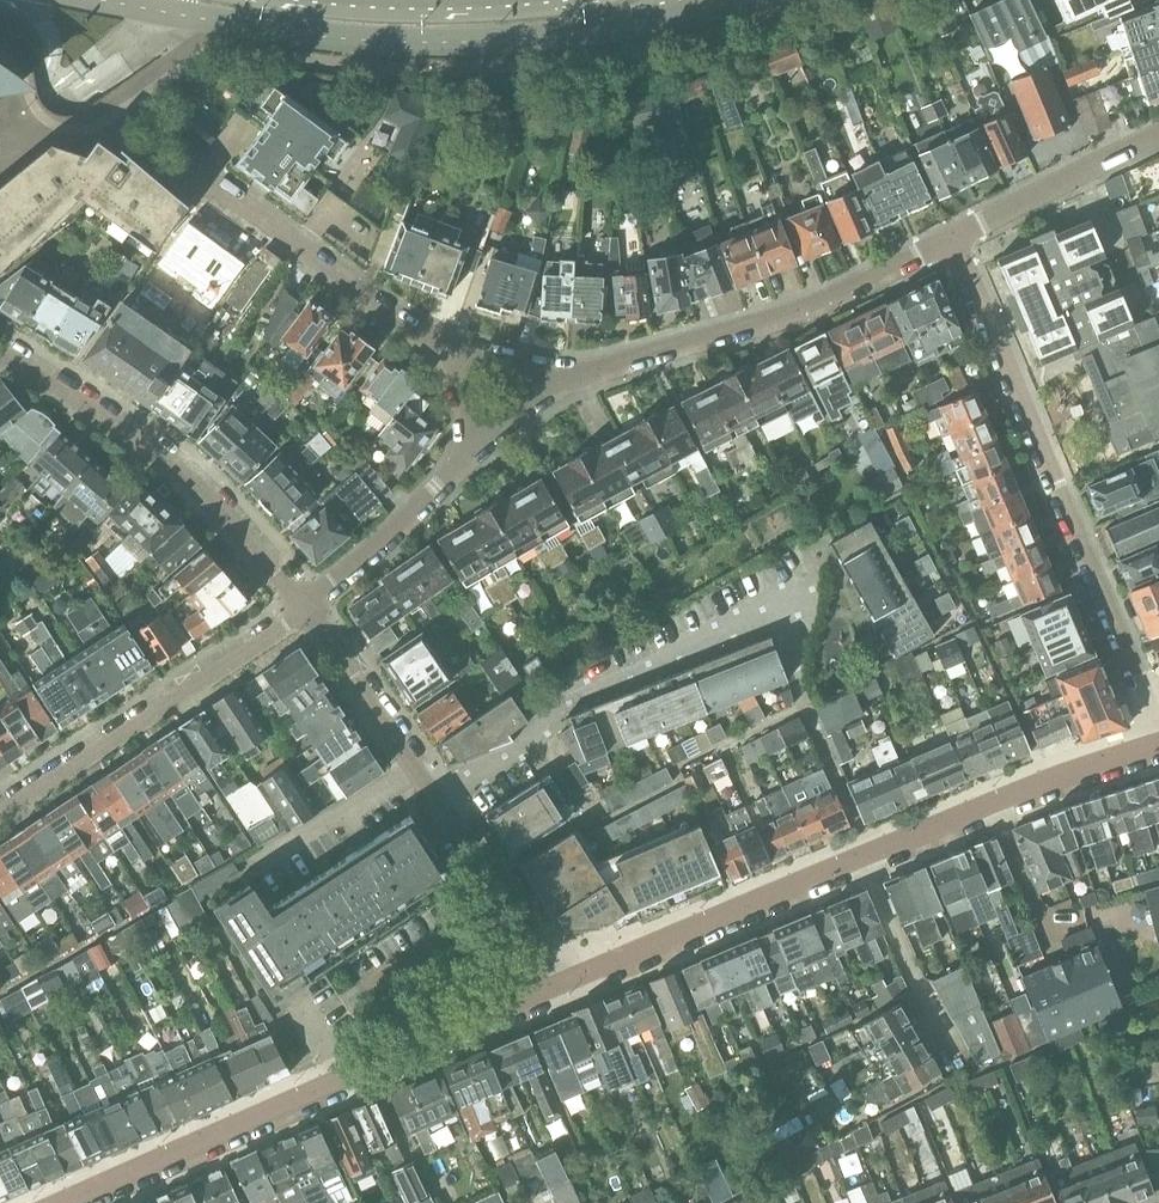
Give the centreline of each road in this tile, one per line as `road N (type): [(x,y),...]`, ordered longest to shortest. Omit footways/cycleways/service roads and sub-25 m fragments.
road 1 (residential): [(442,791),(559,709),(782,616),(798,681),(869,849)]
road 2 (residential): [(1158,735),(949,238)]
road 3 (residential): [(557,986),(64,1202)]
road 4 (secondary): [(238,24),(468,43),(637,23),(736,0)]
road 5 (residential): [(0,349),(118,425),(310,599)]
road 6 (residential): [(583,379),(809,304),(949,238)]
road 7 (residential): [(310,599),(0,803)]
road 8 (residential): [(869,849),(557,986)]
road 9 (residential): [(447,350),(196,165)]
road 10 (residential): [(1158,744),(869,849)]
road 11 (residential): [(949,238),(1158,133)]
road 12 (residential): [(310,599),(442,791)]
road 13 (residential): [(442,791),(557,986)]
road 14 (residential): [(943,1057),(869,849)]
road 15 (residential): [(310,599),(463,464)]
road 16 (unclassified): [(166,11),(40,104)]
road 17 (residential): [(463,464),(583,379)]
road 18 (residential): [(583,379),(543,382),(447,350)]
road 19 (unclassified): [(121,99),(238,24)]

